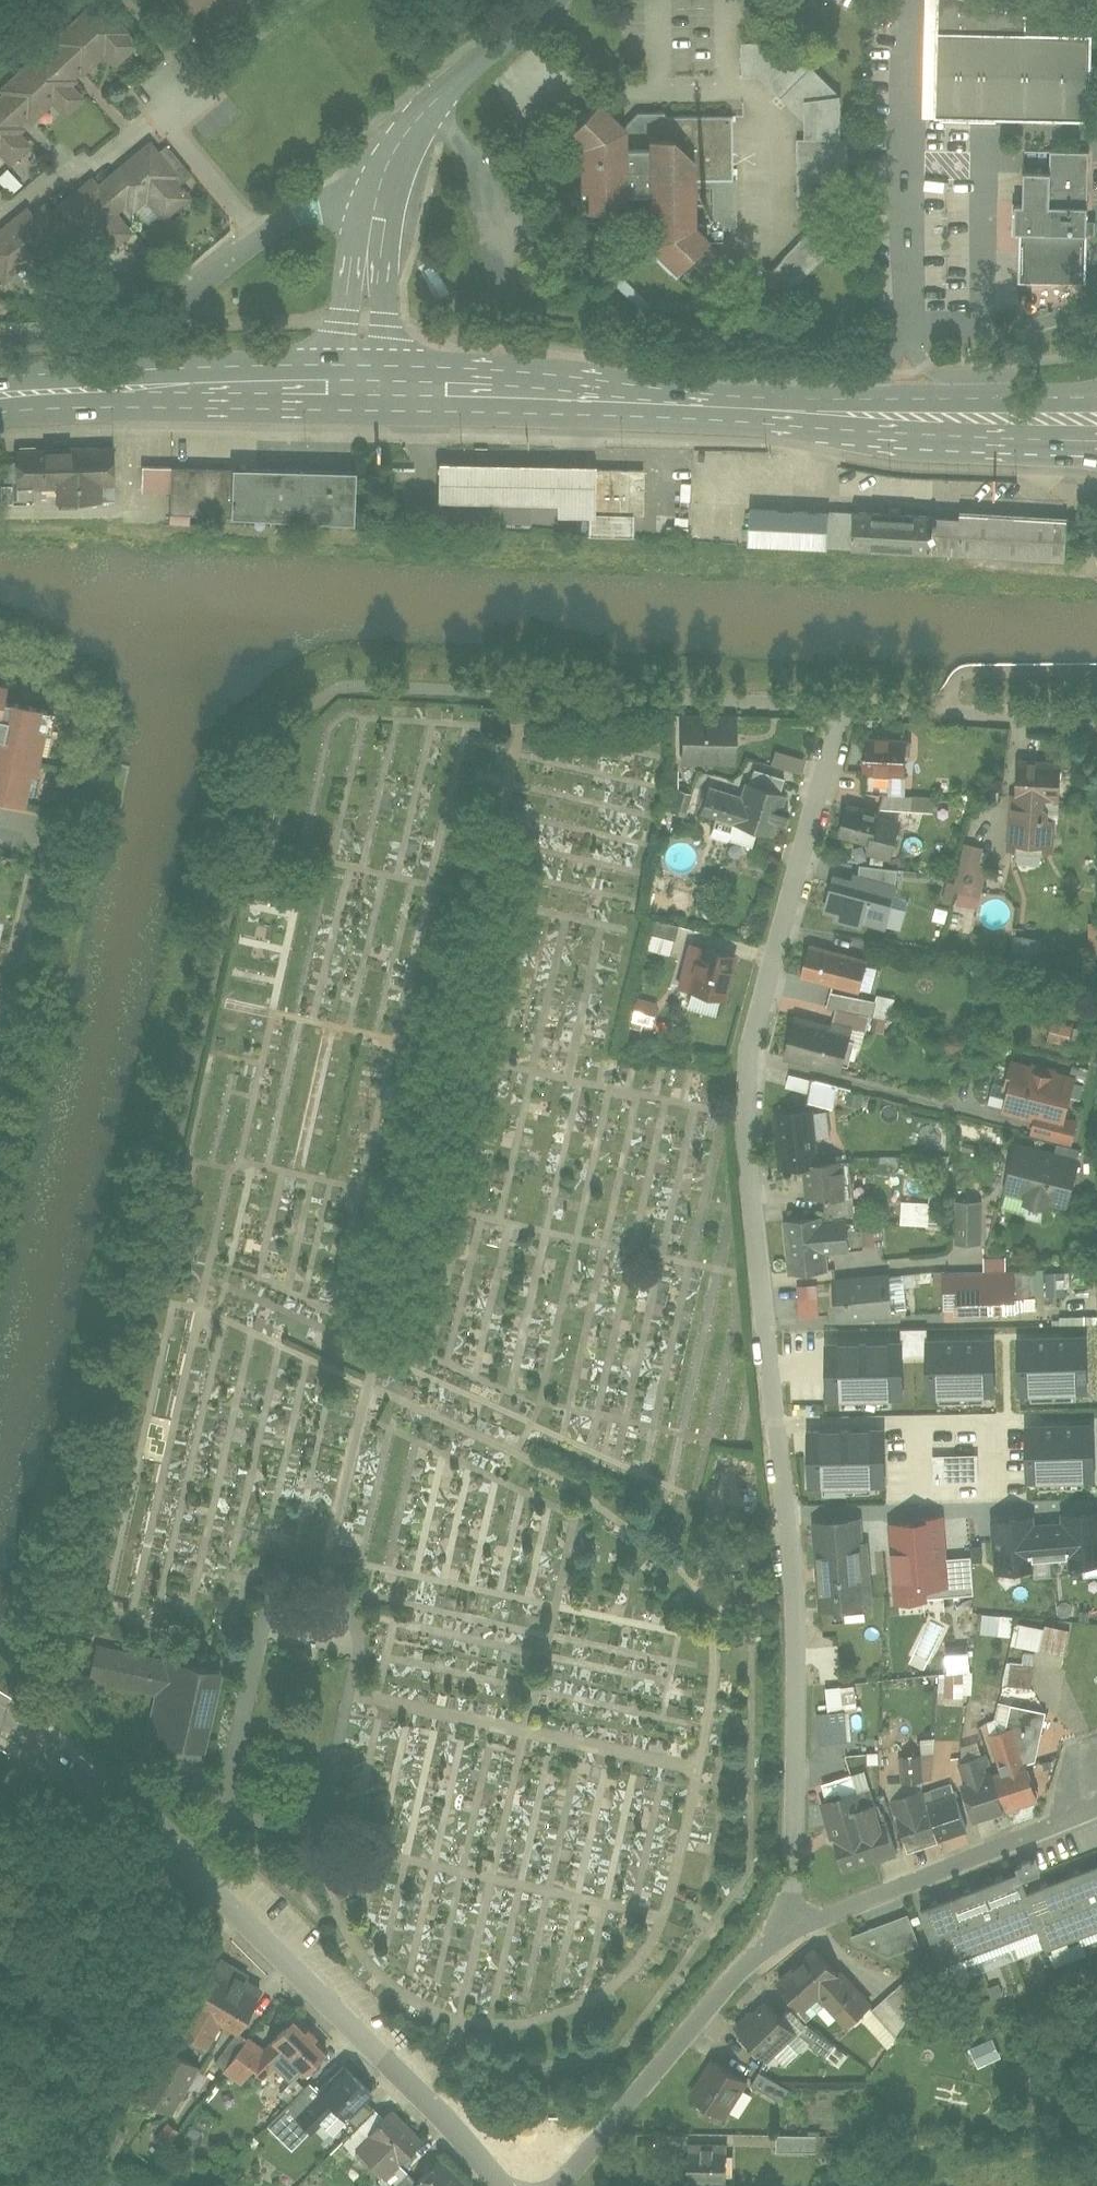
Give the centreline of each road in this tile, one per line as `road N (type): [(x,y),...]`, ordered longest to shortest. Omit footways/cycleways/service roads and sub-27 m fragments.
road 1 (residential): [(843,705),(749,1055),(747,1104),(797,1617),(793,1933)]
road 2 (residential): [(0,1715),(199,1863),(501,2185)]
road 3 (tertiary): [(1022,417),(364,389)]
road 4 (tertiary): [(364,389),(107,387),(0,395)]
road 5 (residential): [(250,227),(153,100),(58,175),(50,166),(0,204)]
road 6 (residential): [(561,2185),(731,1981),(793,1933)]
road 7 (residential): [(793,1933),(1078,1812),(1093,1786)]
road 8 (residential): [(531,691),(843,705)]
road 9 (residential): [(0,330),(143,303),(250,227)]
road 10 (residential): [(843,705),(1096,727)]
road 11 (residential): [(383,180),(433,97),(536,0)]
road 12 (residential): [(0,812),(32,825),(42,842),(0,1006)]
road 13 (unclassified): [(364,389),(370,257),(383,180)]
road 14 (residential): [(250,227),(323,193),(383,180)]

